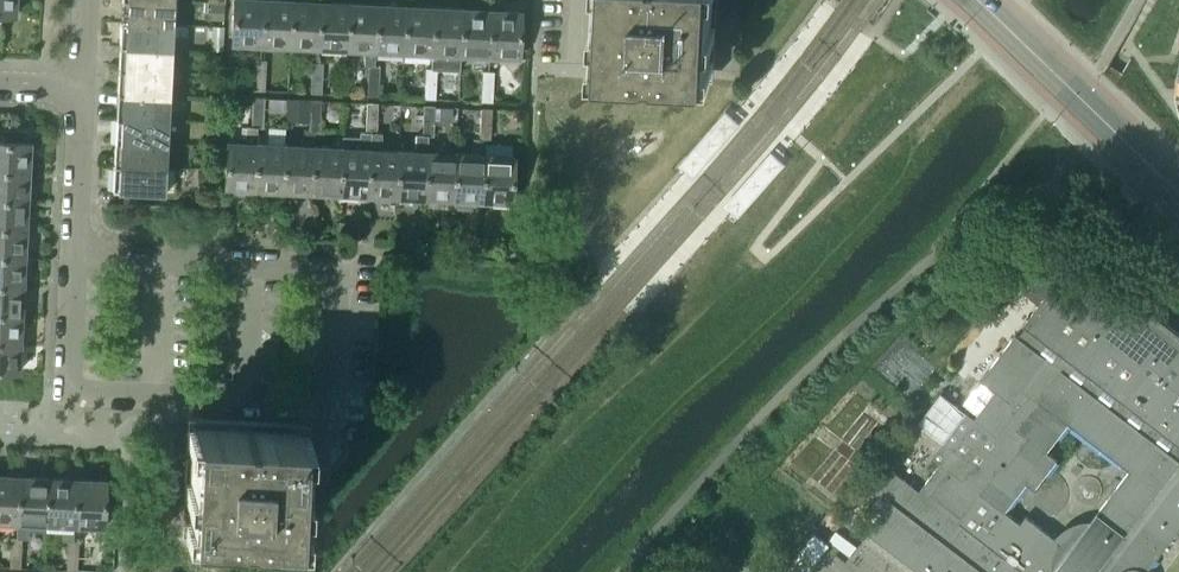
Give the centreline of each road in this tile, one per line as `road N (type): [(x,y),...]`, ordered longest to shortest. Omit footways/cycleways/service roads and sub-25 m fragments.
road 1 (residential): [(68,390),(321,403),(332,379),(334,271),(74,258)]
road 2 (tertiary): [(1178,197),(976,0)]
road 3 (residential): [(74,258),(82,91)]
road 4 (residential): [(68,390),(74,258)]

